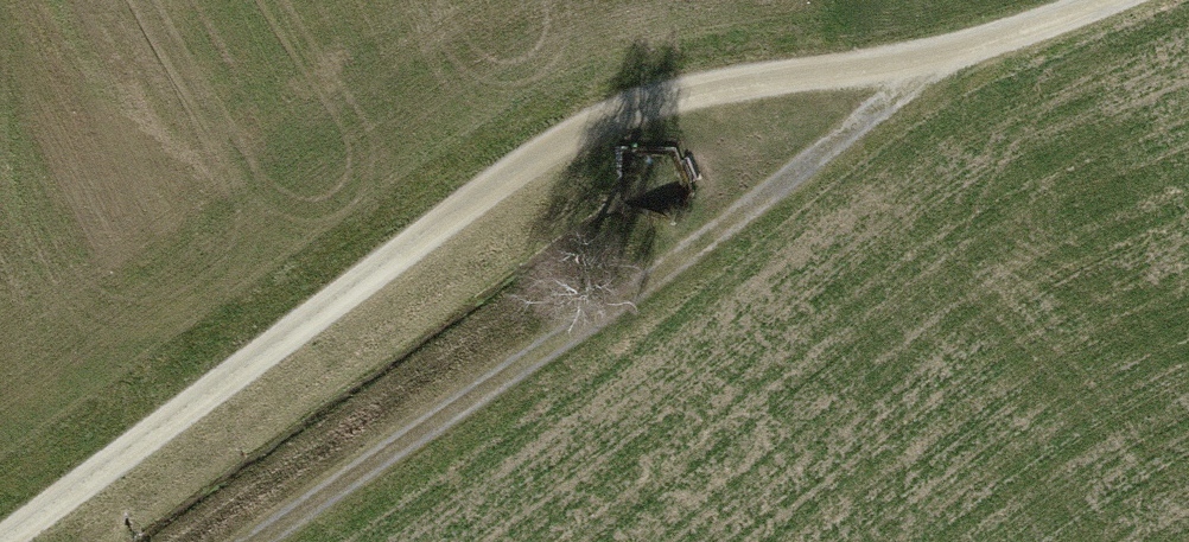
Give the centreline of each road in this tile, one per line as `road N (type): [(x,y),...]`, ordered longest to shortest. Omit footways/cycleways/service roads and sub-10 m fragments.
road 1 (track): [(5,541),(548,149),(608,116),(683,92),(934,57),(1110,0)]
road 2 (track): [(934,57),(884,113),(248,541)]

